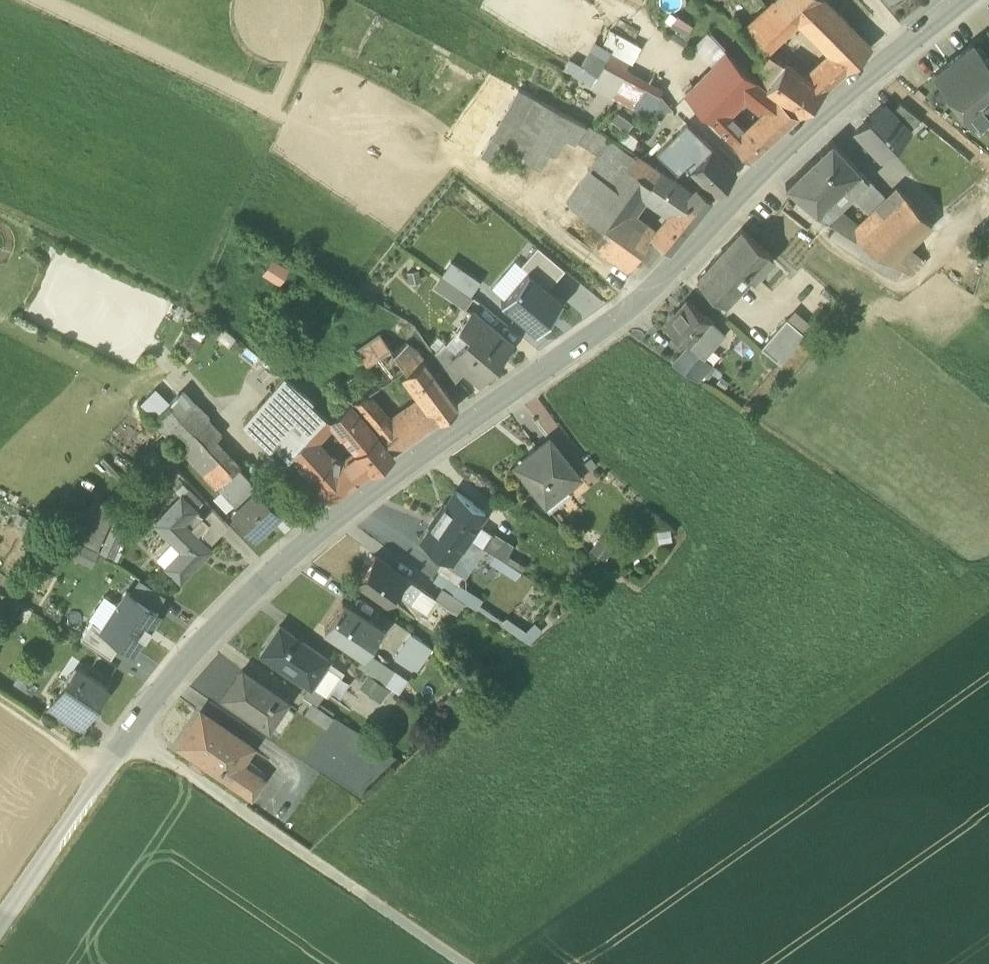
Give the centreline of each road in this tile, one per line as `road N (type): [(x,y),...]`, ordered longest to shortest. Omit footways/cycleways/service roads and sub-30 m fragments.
road 1 (residential): [(89,795),(203,641),(338,518),(639,304),(757,176),(963,0)]
road 2 (track): [(130,739),(462,963)]
road 3 (unclassified): [(0,921),(89,795)]
road 4 (track): [(0,703),(102,771)]

